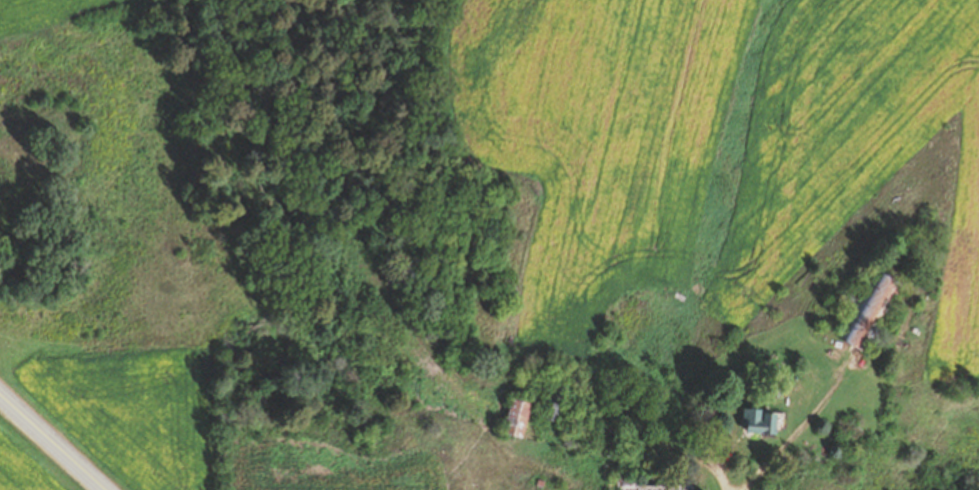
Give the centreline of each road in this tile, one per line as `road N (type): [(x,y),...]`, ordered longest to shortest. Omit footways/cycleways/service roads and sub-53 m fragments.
road 1 (primary): [(101,489),(0,398)]

